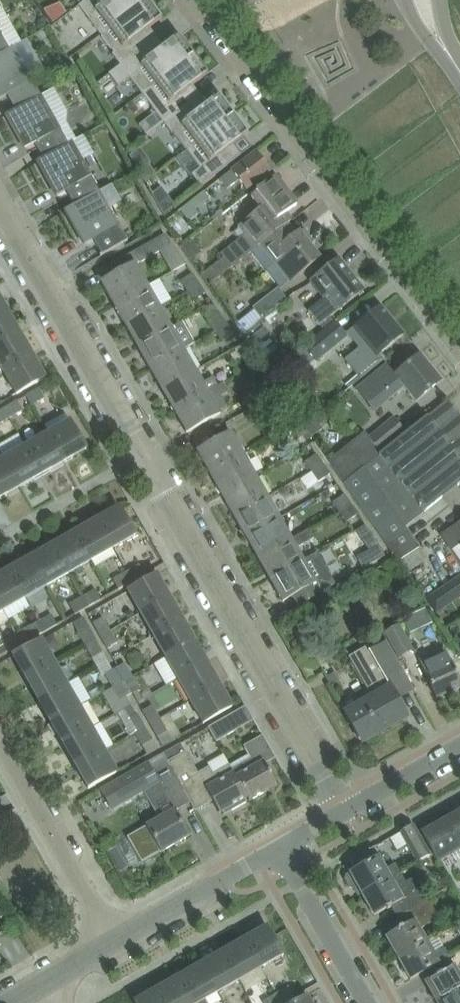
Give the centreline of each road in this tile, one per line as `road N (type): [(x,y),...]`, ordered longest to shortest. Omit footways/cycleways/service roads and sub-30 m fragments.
road 1 (residential): [(345,812),(0,208)]
road 2 (residential): [(459,350),(196,0)]
road 3 (residential): [(112,942),(0,744)]
road 4 (residential): [(112,942),(280,850)]
road 5 (residential): [(368,1002),(280,850)]
road 6 (residential): [(345,812),(459,749)]

